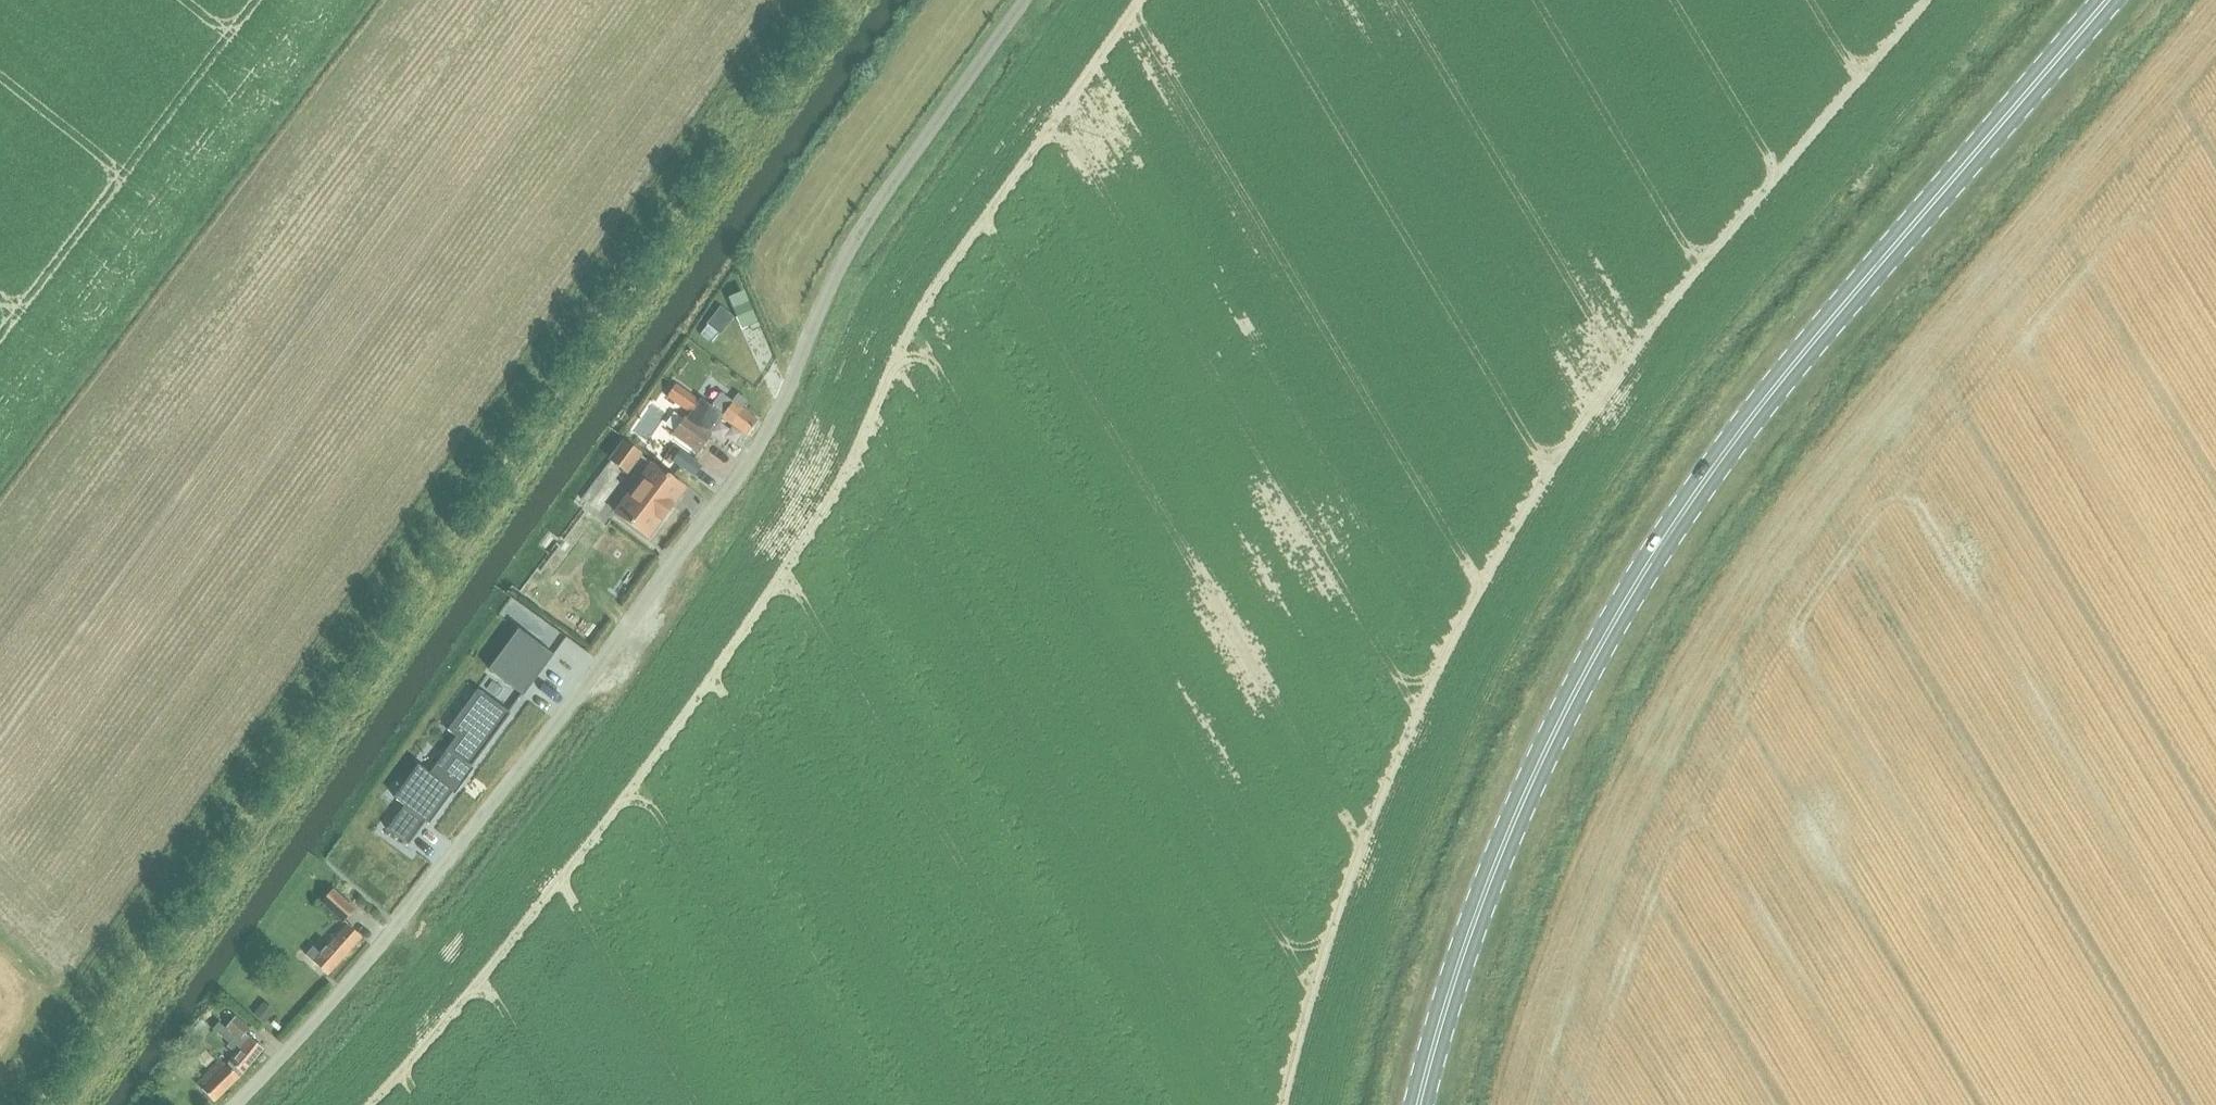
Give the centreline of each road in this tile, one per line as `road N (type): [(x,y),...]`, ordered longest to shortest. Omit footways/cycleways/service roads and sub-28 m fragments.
road 1 (unclassified): [(241,1104),(420,904),(641,617),(764,439),(858,233),(1024,0)]
road 2 (secondary): [(1420,1104),(1469,919),(1579,683),(1692,483),(2105,0)]

